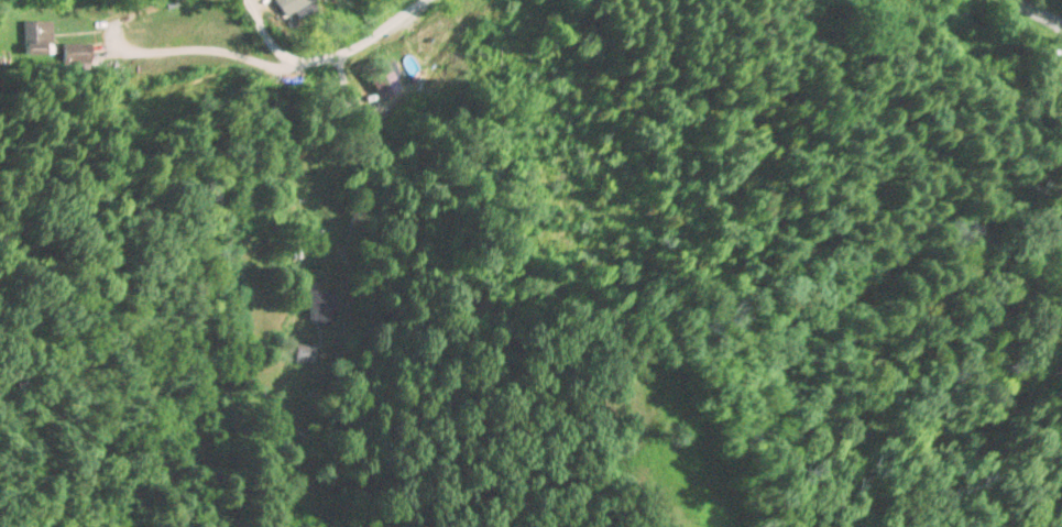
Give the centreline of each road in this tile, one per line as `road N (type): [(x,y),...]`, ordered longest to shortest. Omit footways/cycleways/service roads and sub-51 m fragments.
road 1 (residential): [(342,36),(336,221),(326,279),(303,321)]
road 2 (residential): [(363,0),(342,36),(286,33),(247,0)]

